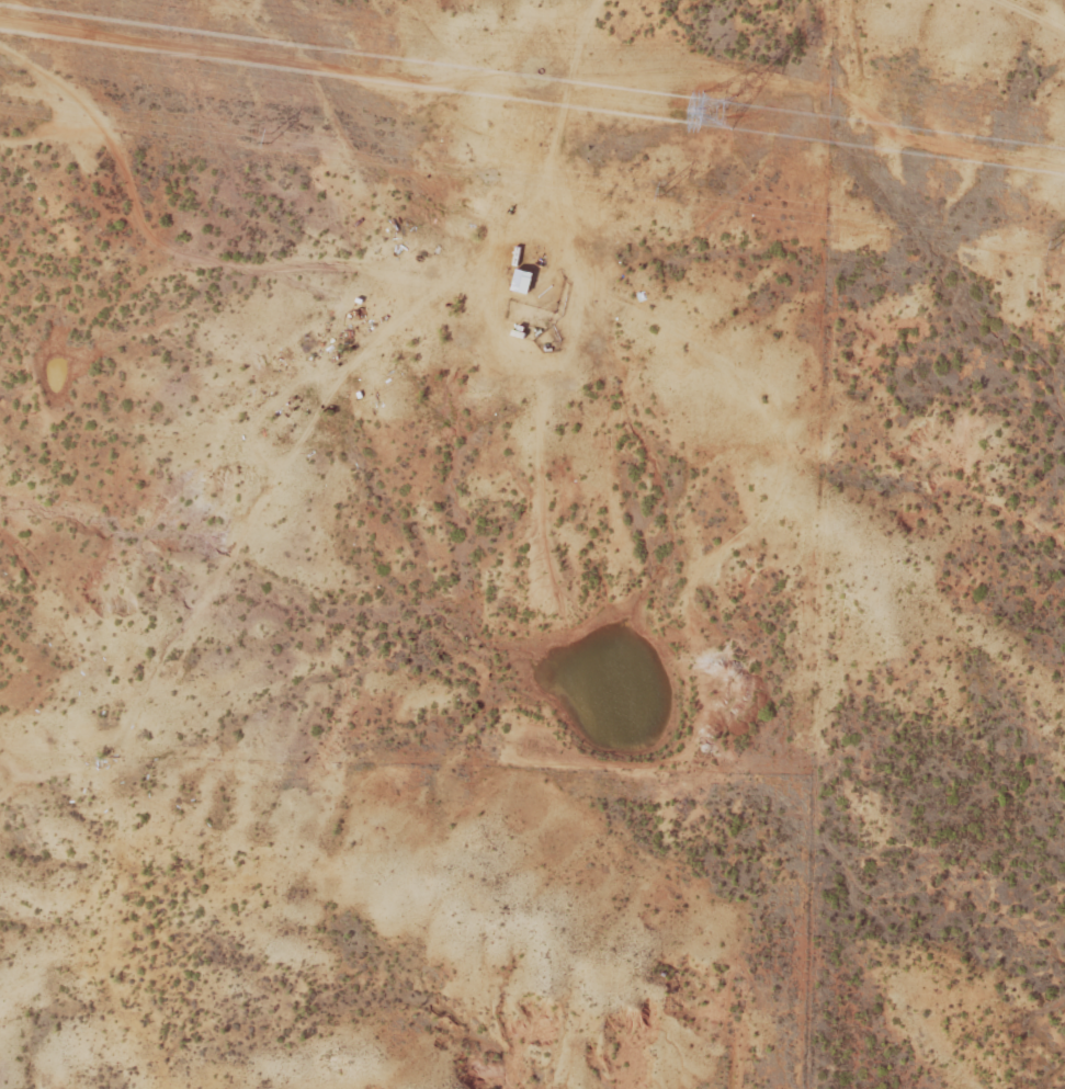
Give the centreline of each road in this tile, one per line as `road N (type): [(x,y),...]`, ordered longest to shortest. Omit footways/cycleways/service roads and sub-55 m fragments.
road 1 (track): [(0,800),(60,761),(309,410),(481,216),(572,0)]

